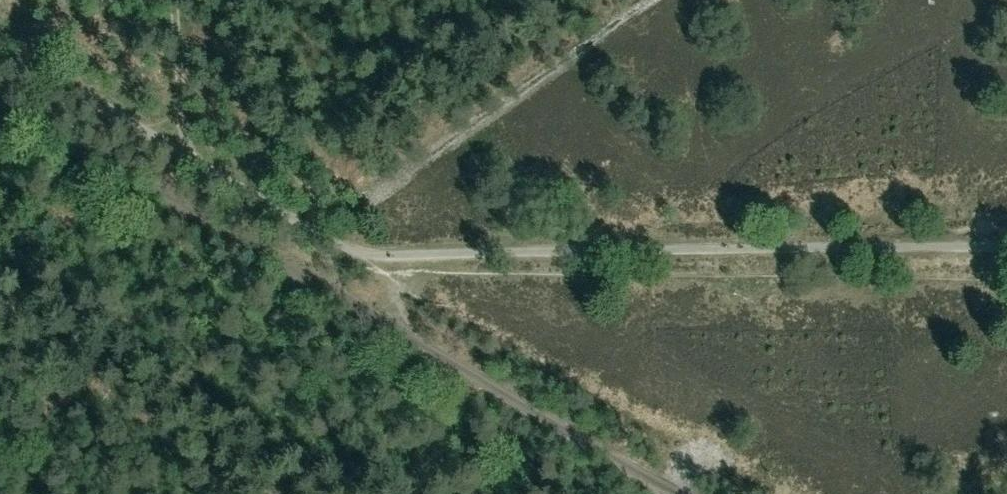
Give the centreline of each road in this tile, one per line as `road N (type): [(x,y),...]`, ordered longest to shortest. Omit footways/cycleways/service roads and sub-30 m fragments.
road 1 (track): [(0,97),(398,328)]
road 2 (track): [(296,272),(482,117),(648,0)]
road 3 (track): [(681,493),(398,328)]
road 4 (track): [(172,0),(192,210)]

